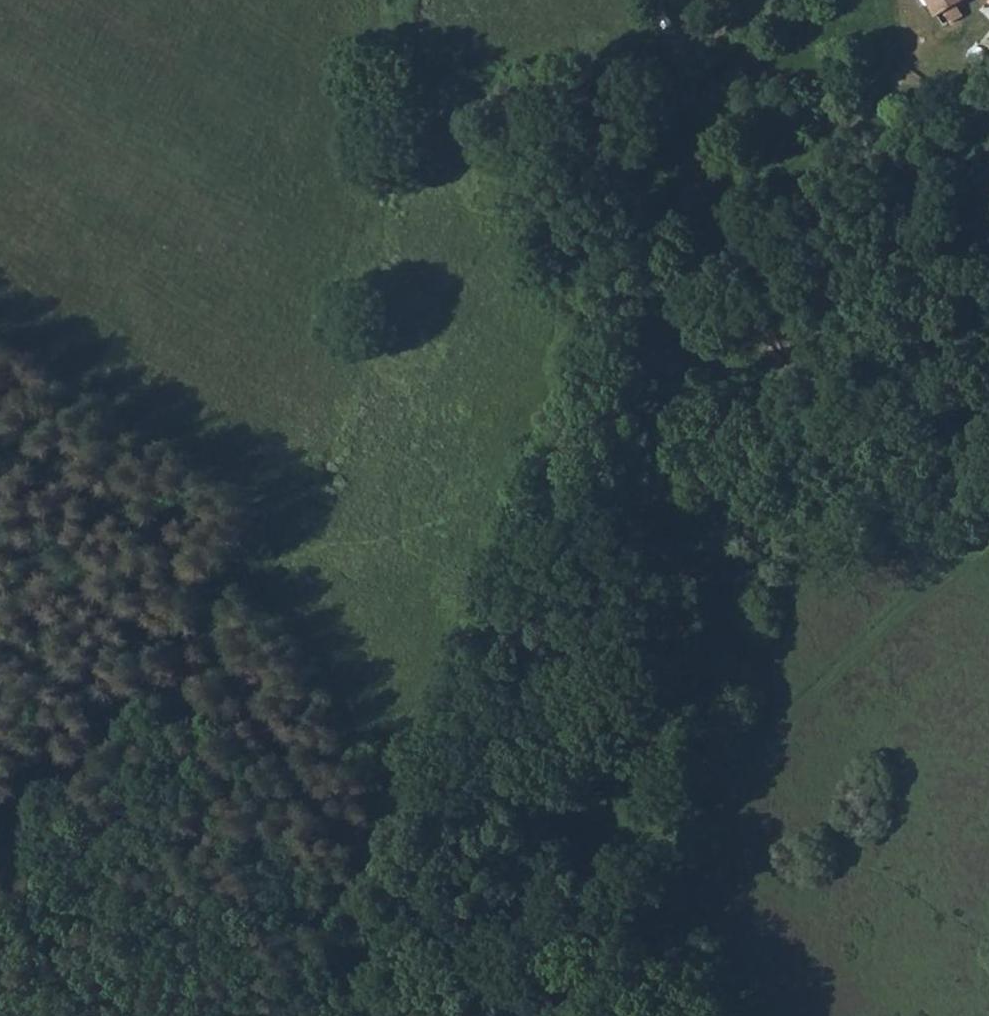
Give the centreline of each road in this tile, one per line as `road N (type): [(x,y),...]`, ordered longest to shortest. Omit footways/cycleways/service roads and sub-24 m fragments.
road 1 (track): [(751,1015),(656,830),(988,541)]

